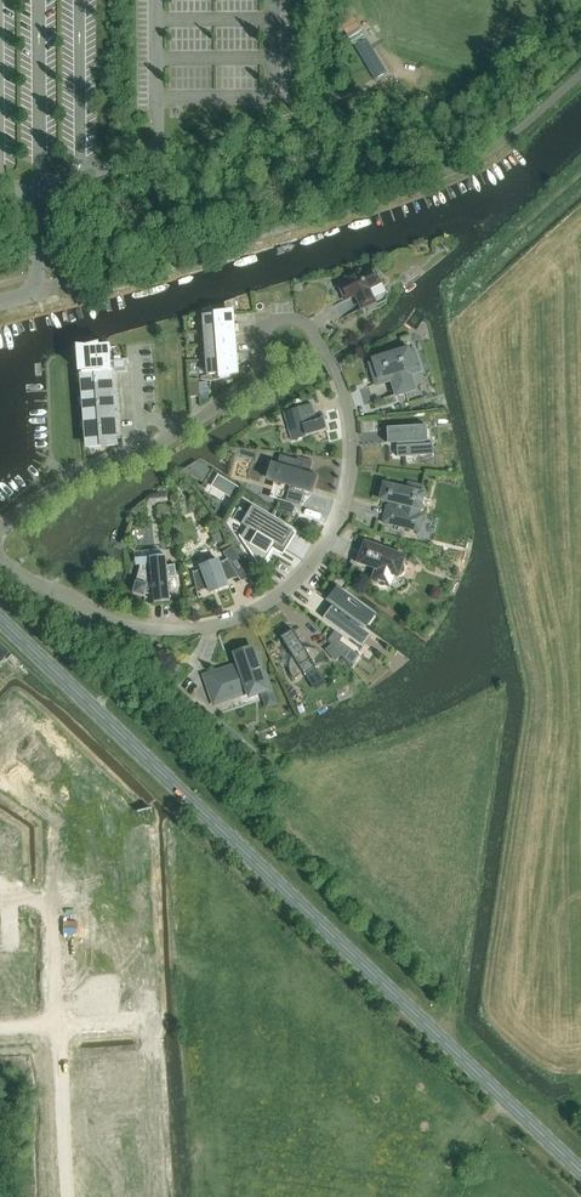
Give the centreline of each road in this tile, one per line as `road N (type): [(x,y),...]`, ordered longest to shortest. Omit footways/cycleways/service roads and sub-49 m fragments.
road 1 (primary): [(580,1172),(0,620)]
road 2 (residential): [(337,378),(353,431),(347,497),(312,565),(266,606),(217,625),(152,629),(96,613),(0,563)]
road 3 (residential): [(0,529),(86,473),(146,452),(253,385),(263,370),(272,322),(302,322),(337,378)]
road 4 (unclassified): [(0,303),(35,290),(37,192),(157,155),(157,0)]
road 5 (residential): [(55,1025),(67,1196)]
road 6 (residential): [(55,1025),(50,913),(0,883)]

